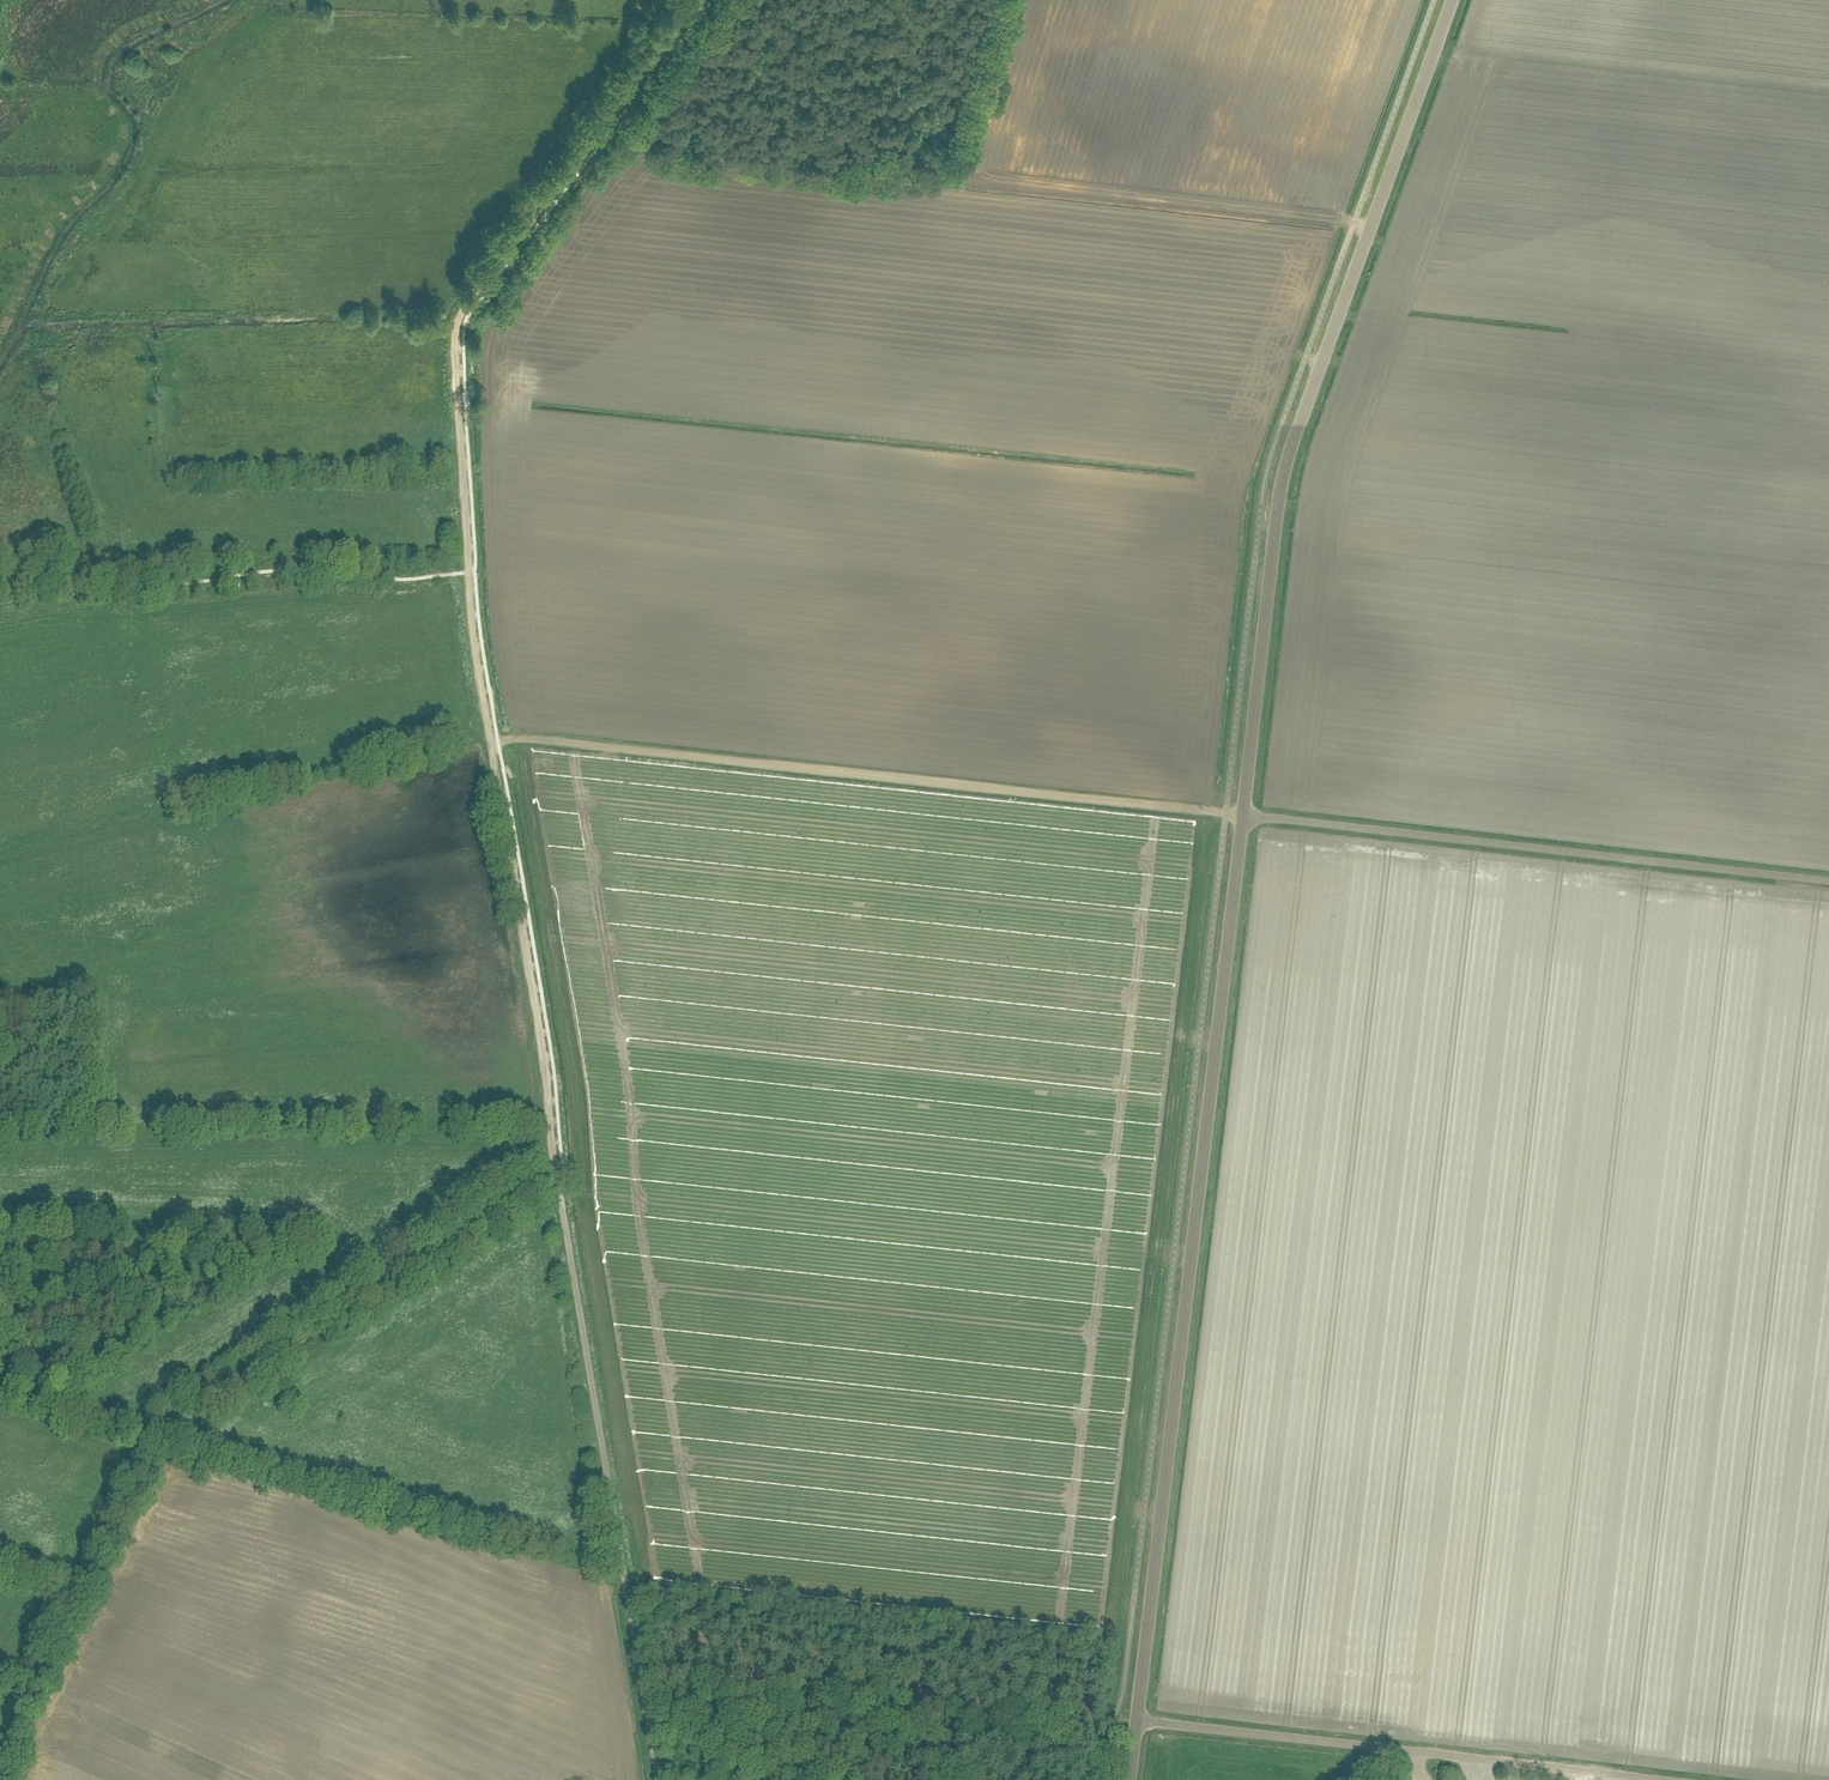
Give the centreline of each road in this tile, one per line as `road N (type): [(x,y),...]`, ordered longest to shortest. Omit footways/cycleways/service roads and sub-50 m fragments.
road 1 (tertiary): [(1138,1723),(1242,817)]
road 2 (tertiary): [(1242,817),(1286,467),(1450,0)]
road 3 (track): [(498,740),(1225,815)]
road 4 (track): [(466,575),(457,317),(703,0)]
road 5 (unclassified): [(658,1779),(558,1191)]
road 6 (unclassified): [(1828,882),(1242,817)]
road 7 (unclassified): [(1666,1779),(1138,1723)]
road 8 (track): [(0,848),(490,740)]
road 9 (track): [(558,1191),(547,1081),(490,740)]
road 10 (track): [(490,740),(466,575)]

